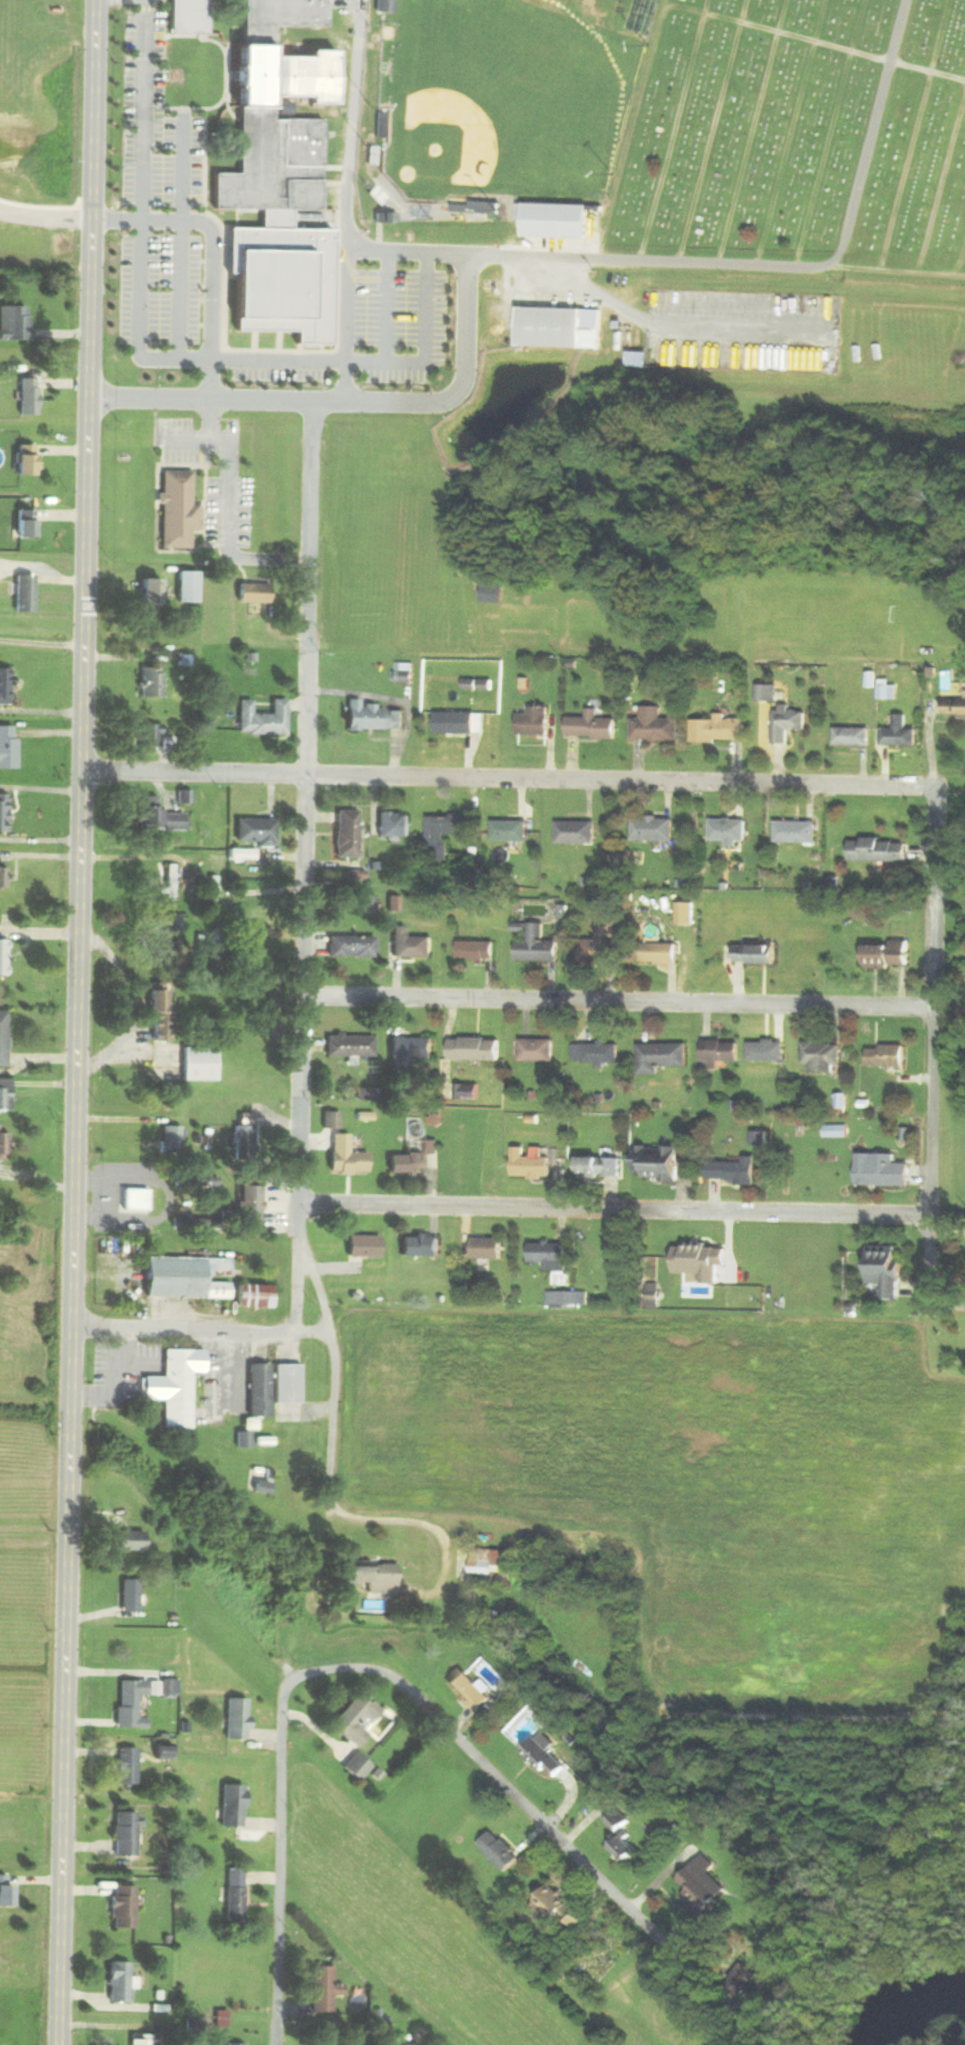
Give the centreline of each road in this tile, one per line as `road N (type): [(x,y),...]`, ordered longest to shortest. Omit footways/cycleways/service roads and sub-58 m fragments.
road 1 (primary): [(58,2044),(97,0)]
road 2 (residential): [(331,1338),(298,1240),(312,400)]
road 3 (residential): [(278,2044),(279,1689),(325,1672),(371,1670),(404,1684),(686,1954)]
road 4 (residential): [(833,262),(495,254),(471,268),(468,369),(456,395),(442,401),(88,397)]
road 5 (residential): [(935,792),(80,773)]
road 6 (residential): [(299,1201),(933,1215)]
road 7 (residential): [(934,1012),(302,998)]
road 8 (residential): [(930,1364),(935,792)]
road 9 (residential): [(833,262),(847,239),(907,0)]
road 10 (residential): [(71,1327),(331,1338)]
road 11 (residential): [(331,1338),(328,1518)]

